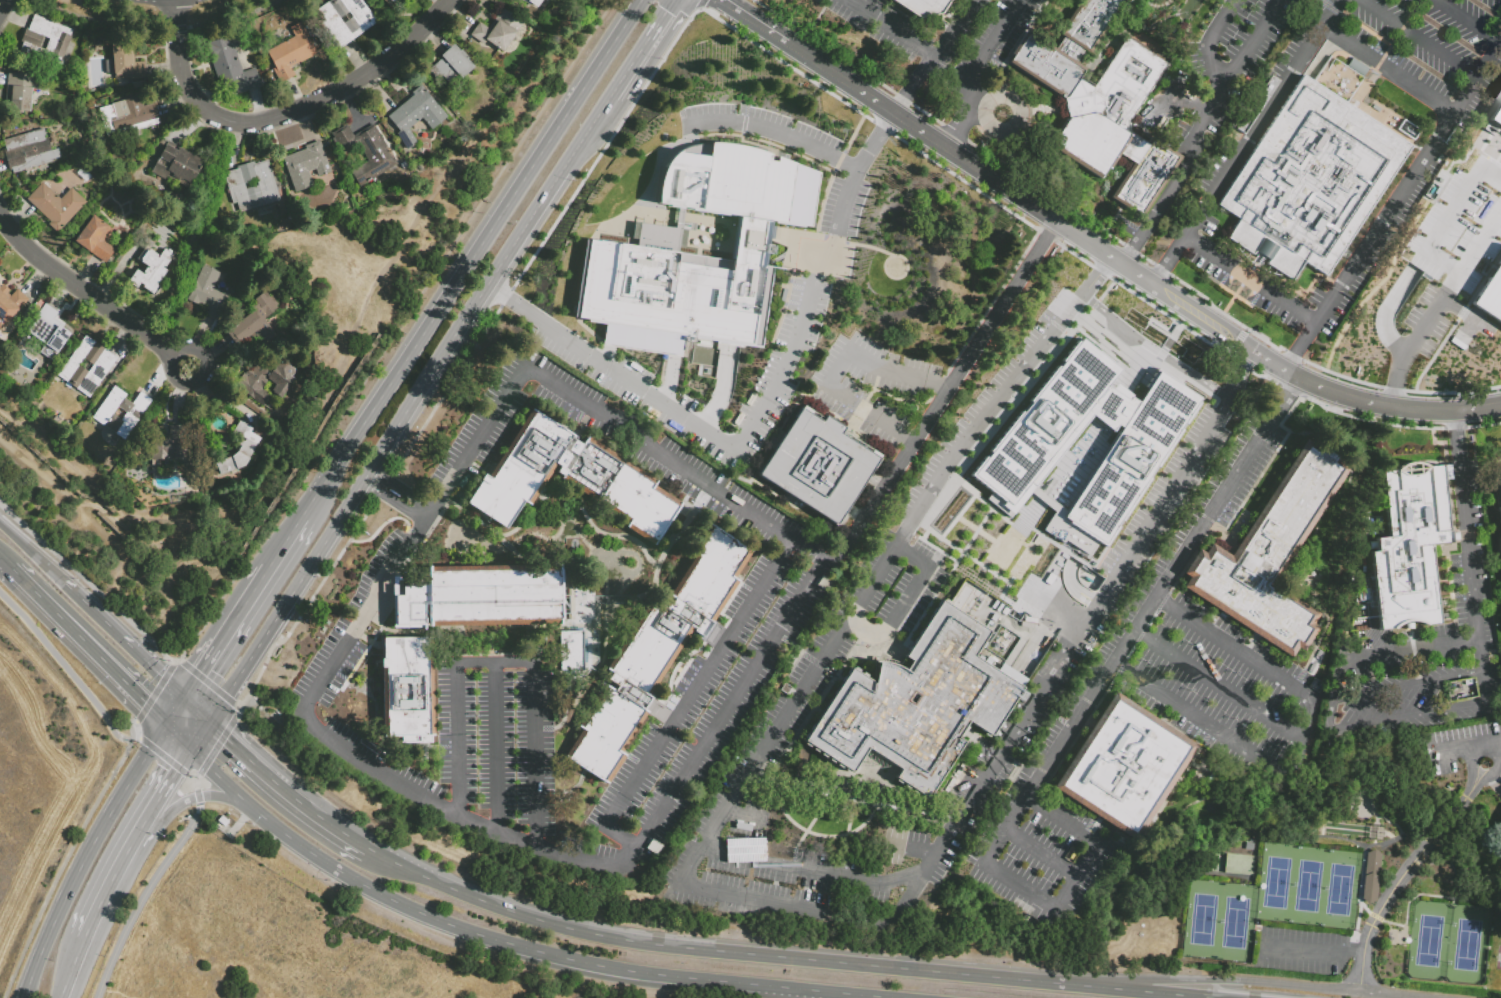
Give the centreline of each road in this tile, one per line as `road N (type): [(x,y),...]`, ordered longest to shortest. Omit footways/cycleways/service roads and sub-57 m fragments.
road 1 (trunk): [(1076,986),(646,943),(554,924),(370,849)]
road 2 (primary): [(209,721),(563,168)]
road 3 (trunk): [(190,746),(295,844),(458,929),(579,962),(760,986)]
road 4 (primary): [(636,0),(314,493)]
road 5 (tertiary): [(810,57),(1158,288)]
road 6 (residential): [(448,0),(373,68),(324,97),(247,123),(212,113),(189,93),(173,0)]
road 7 (trunk): [(165,719),(76,868),(20,997)]
road 8 (trunk): [(1361,991),(1214,980),(1076,986)]
road 9 (residential): [(0,212),(23,246),(187,370)]
road 10 (tertiary): [(1297,378),(1404,409),(1500,405)]
road 11 (trunk): [(61,997),(93,910),(139,824)]
road 12 (primary): [(181,696),(62,582)]
road 13 (primary): [(11,567),(118,674)]
road 14 (trunk): [(760,986),(888,997)]
road 15 (trunk): [(1201,997),(1076,986)]

